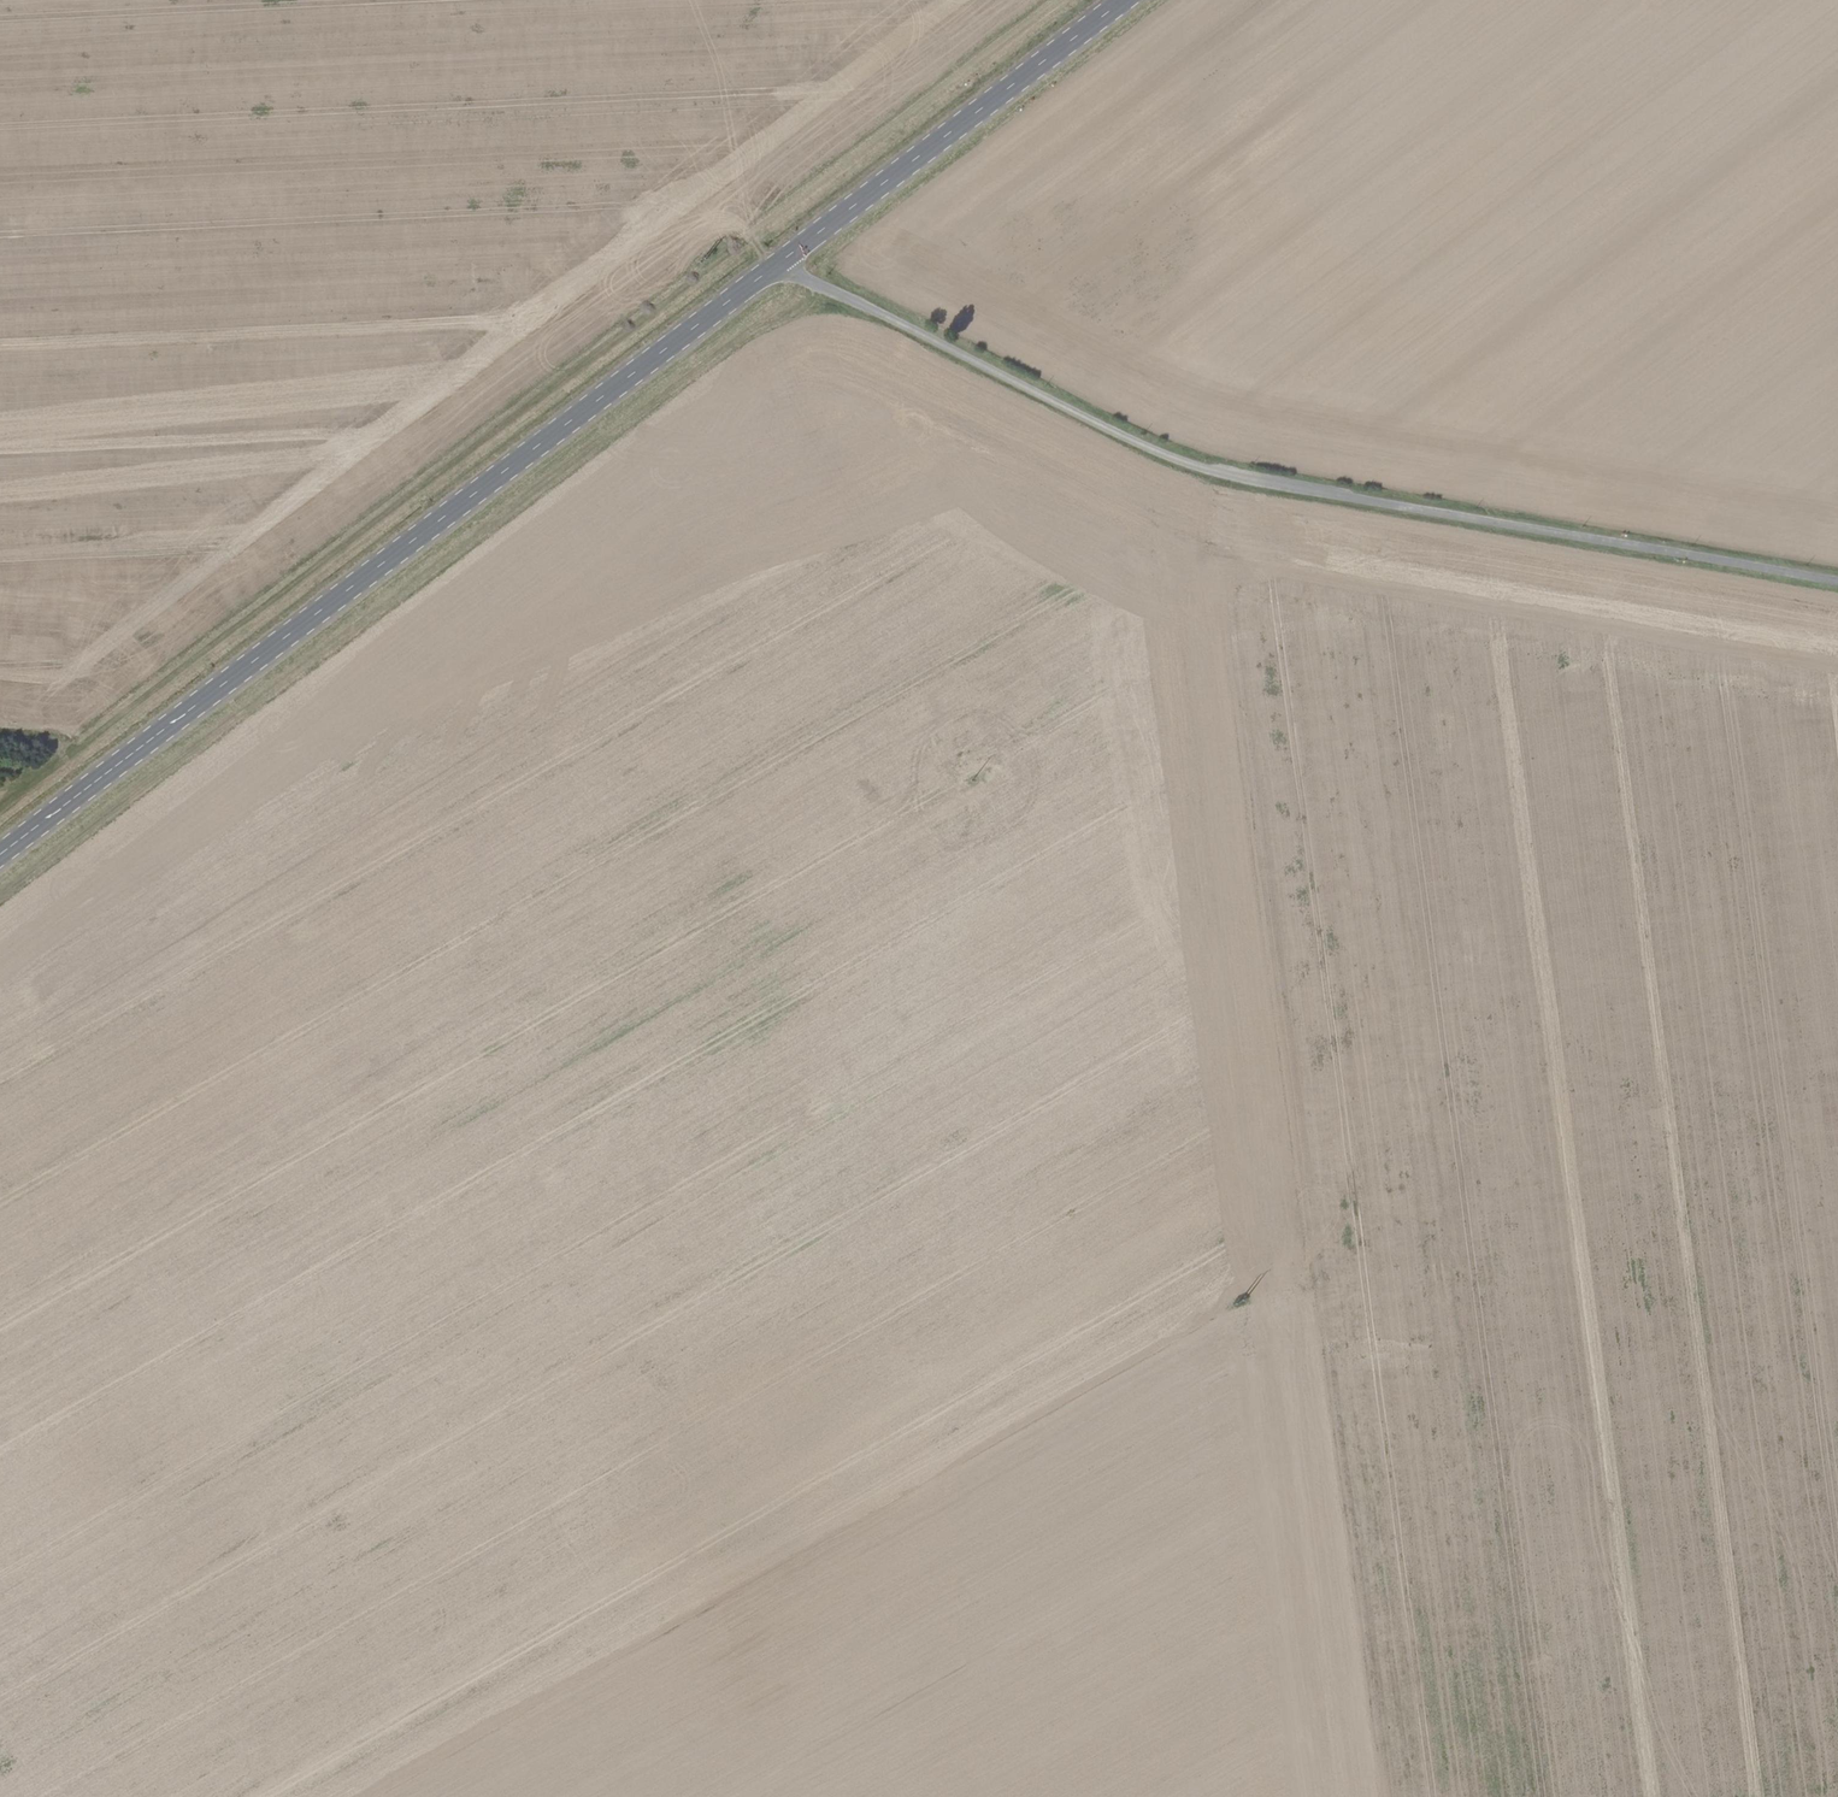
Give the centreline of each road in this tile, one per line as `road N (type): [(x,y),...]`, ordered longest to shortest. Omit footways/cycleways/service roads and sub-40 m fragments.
road 1 (unclassified): [(778,264),(1201,472),(1837,584)]
road 2 (primary): [(778,264),(0,855)]
road 3 (primary): [(1124,0),(778,264)]

